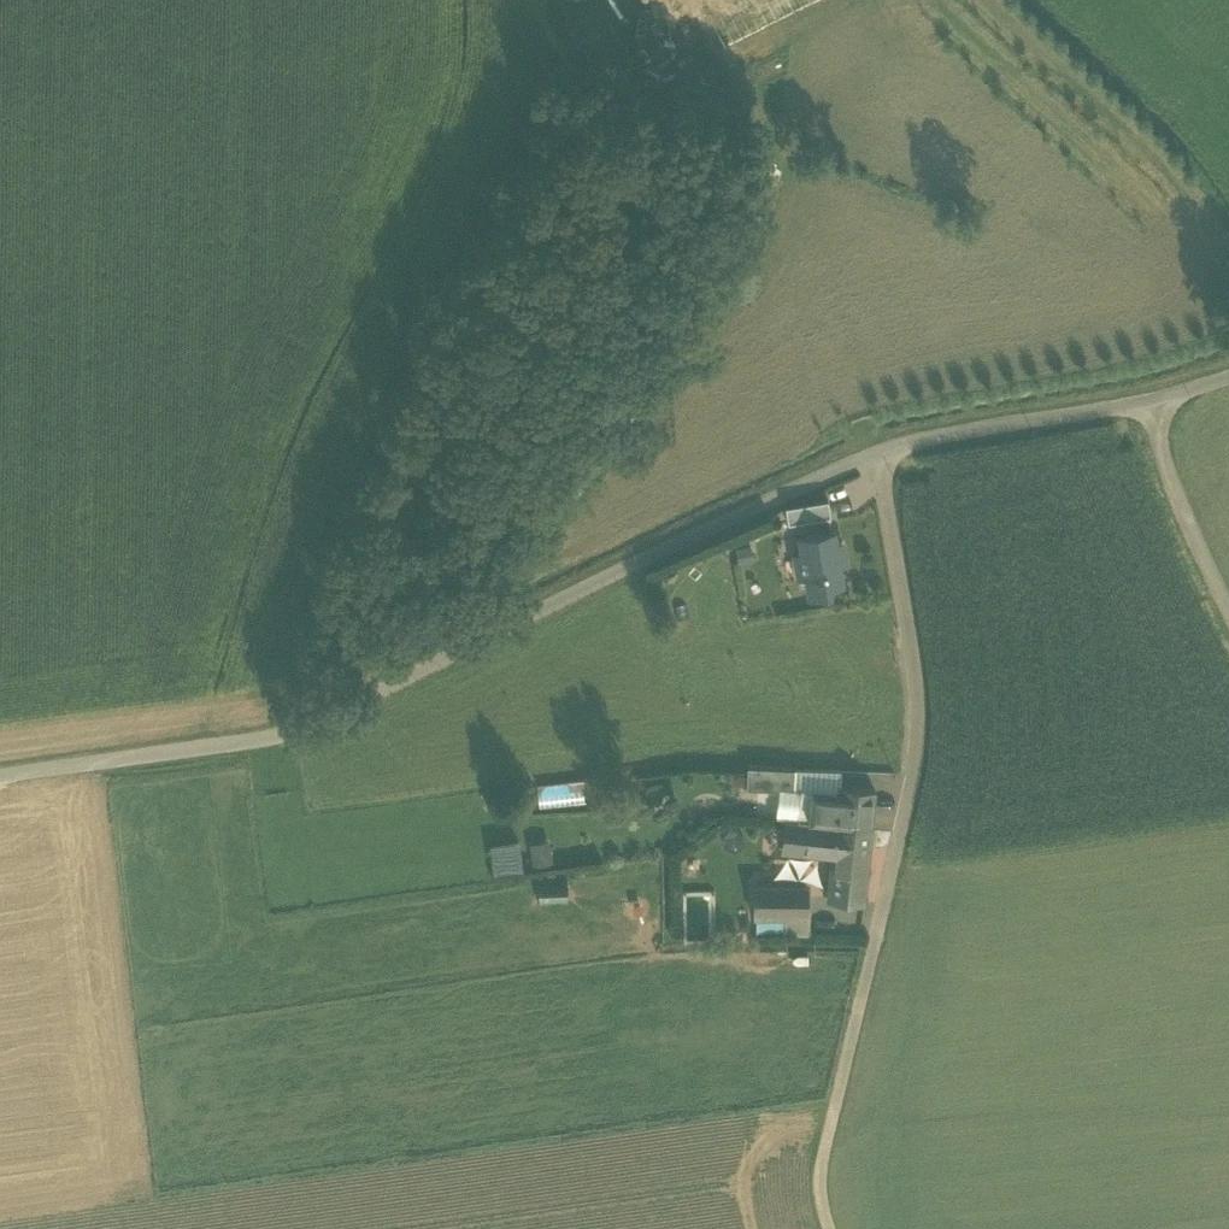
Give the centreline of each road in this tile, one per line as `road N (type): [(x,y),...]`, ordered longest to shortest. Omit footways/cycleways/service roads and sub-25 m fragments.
road 1 (unclassified): [(1228,377),(1146,404),(878,453),(291,734),(0,774)]
road 2 (track): [(830,1228),(818,1165),(878,924)]

